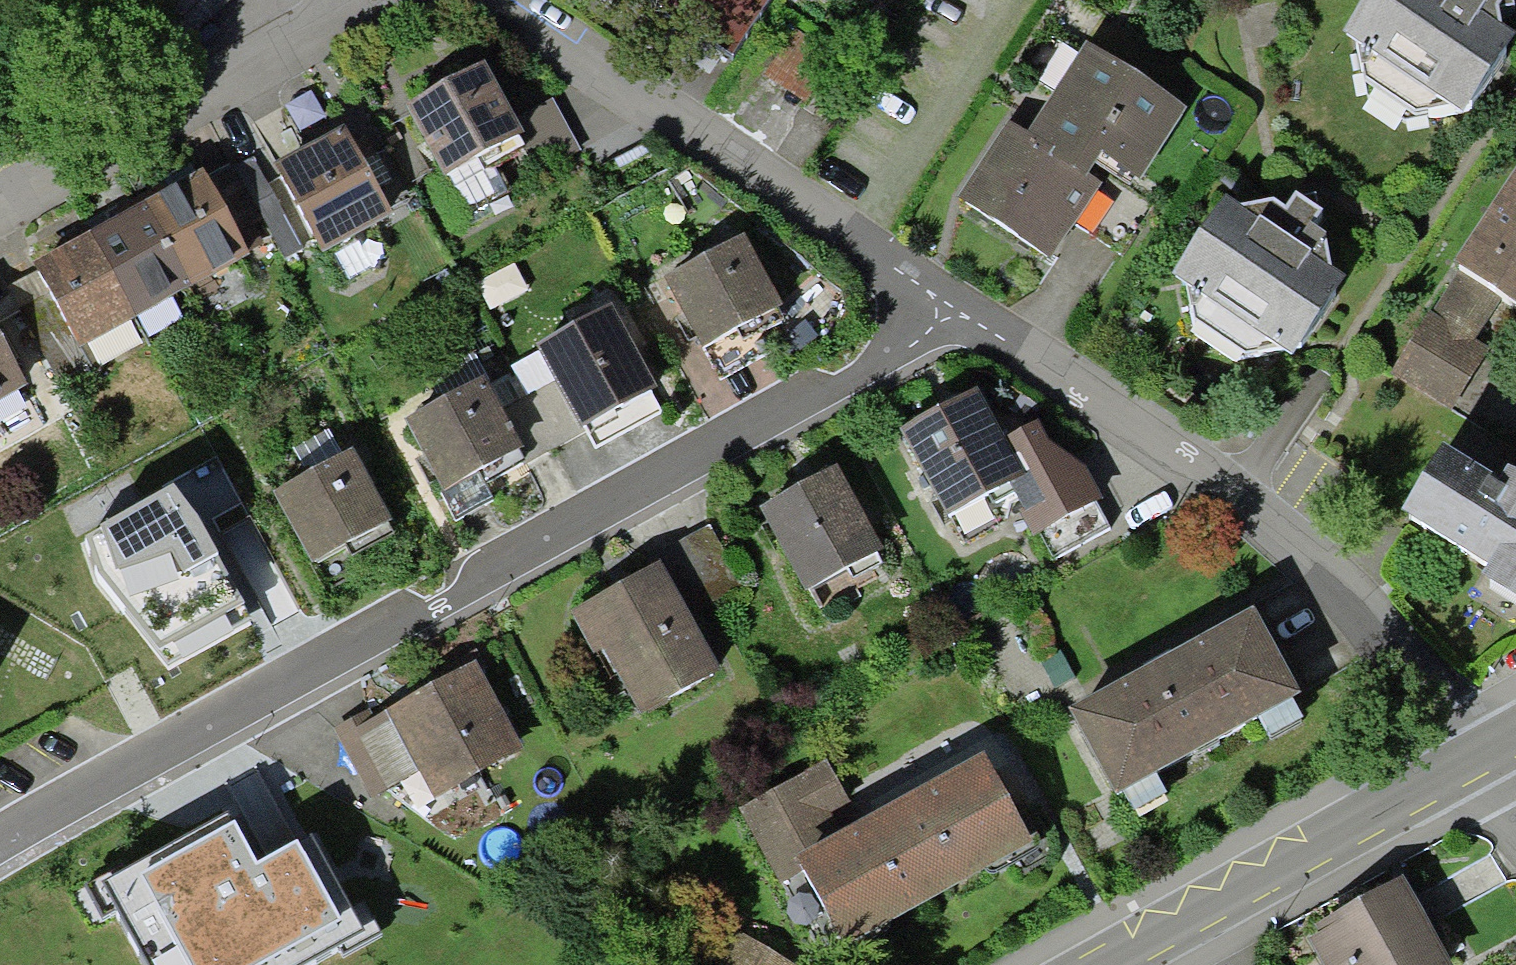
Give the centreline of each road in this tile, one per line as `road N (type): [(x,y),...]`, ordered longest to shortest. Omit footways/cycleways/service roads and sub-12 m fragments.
road 1 (residential): [(982,304),(0,845)]
road 2 (residential): [(1478,758),(1371,600),(982,304)]
road 3 (residential): [(982,304),(506,0)]
road 4 (residential): [(393,0),(0,202)]
road 5 (residential): [(1478,758),(1107,964)]

